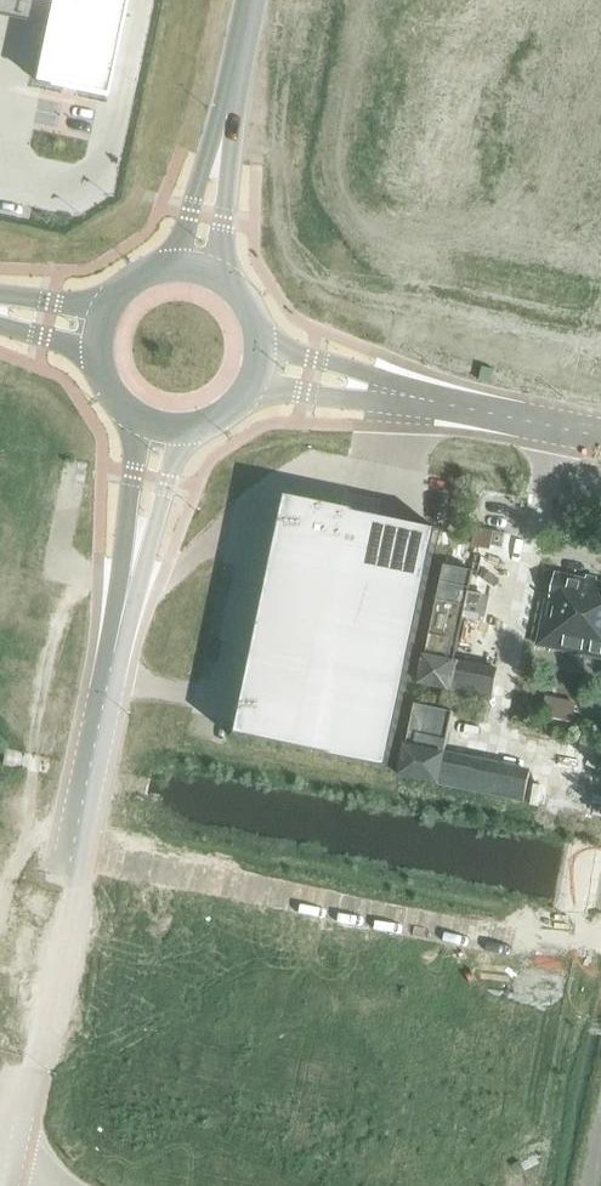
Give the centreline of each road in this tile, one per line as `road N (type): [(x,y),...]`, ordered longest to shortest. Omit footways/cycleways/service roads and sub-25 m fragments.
road 1 (unclassified): [(136,542),(66,884)]
road 2 (unclassified): [(374,390),(600,438)]
road 3 (tertiary): [(66,884),(24,1073)]
road 4 (unclassified): [(250,0),(222,148)]
road 5 (unclassified): [(222,148),(200,179),(173,267)]
road 6 (unclassified): [(218,276),(222,148)]
road 7 (unclassified): [(374,390),(345,368),(262,342)]

